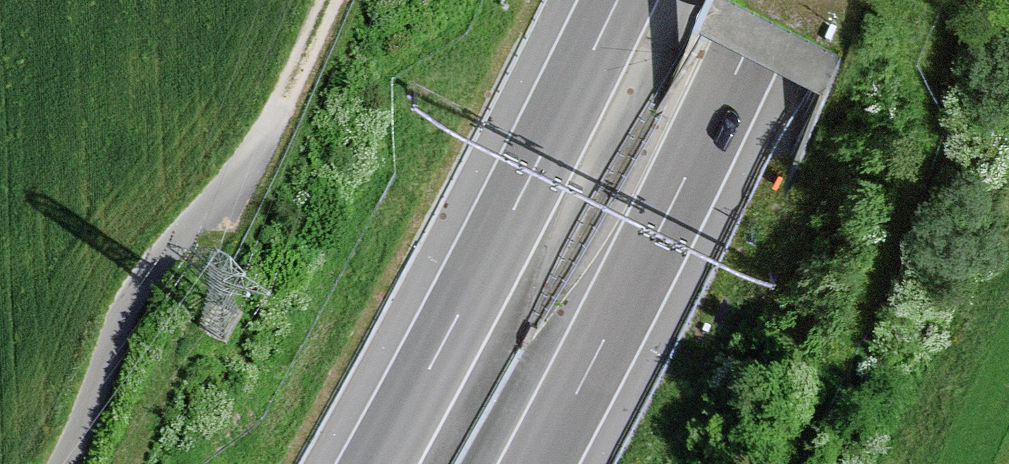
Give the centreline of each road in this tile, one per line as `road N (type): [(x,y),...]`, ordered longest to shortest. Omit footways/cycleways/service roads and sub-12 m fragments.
road 1 (track): [(63,463),(143,278),(268,126),(328,0)]
road 2 (motorway): [(618,0),(377,463)]
road 3 (motorway): [(538,463),(770,0)]

